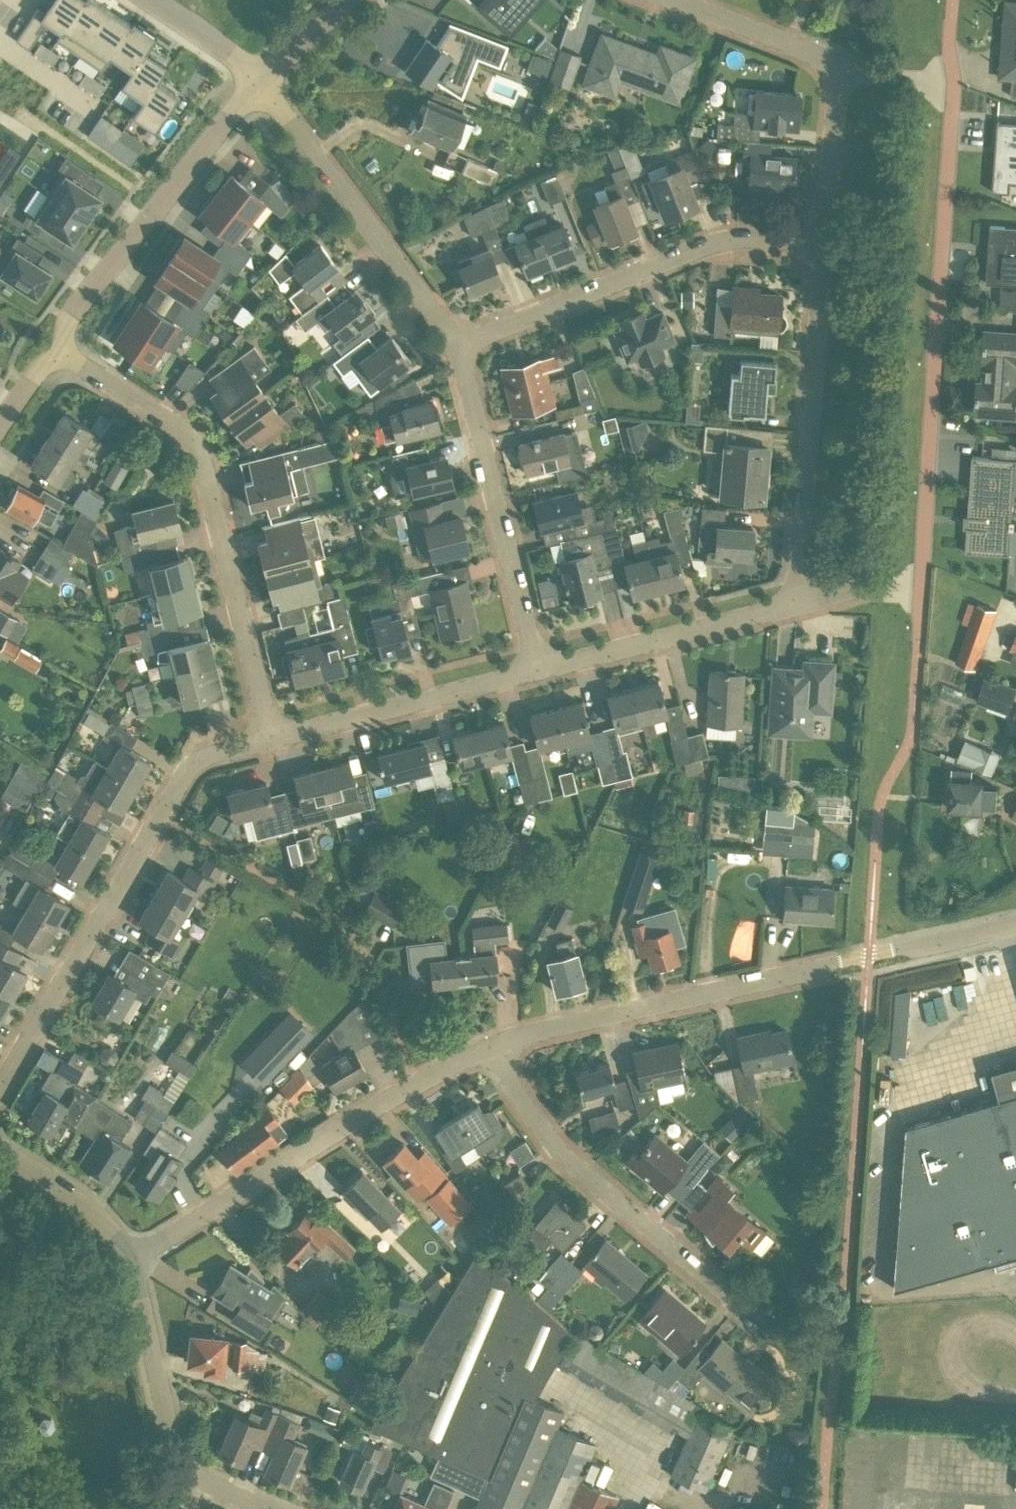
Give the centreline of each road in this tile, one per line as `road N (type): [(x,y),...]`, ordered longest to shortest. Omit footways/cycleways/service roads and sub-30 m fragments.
road 1 (residential): [(494,1049),(1015,925)]
road 2 (residential): [(922,589),(953,94)]
road 3 (residential): [(0,1096),(187,773),(273,735)]
road 4 (residential): [(273,735),(194,442),(60,351)]
road 5 (residential): [(136,1258),(415,1085),(494,1049)]
road 6 (residential): [(459,346),(709,247),(756,240),(824,245)]
road 7 (residential): [(750,1314),(581,1168),(533,1116),(494,1049)]
road 8 (residential): [(792,600),(824,245)]
road 9 (unclassified): [(60,351),(69,315),(259,82)]
road 10 (residential): [(538,669),(459,346)]
road 11 (residential): [(459,346),(259,82)]
road 12 (unclassified): [(274,1508),(202,1478),(182,1460),(136,1258)]
road 13 (residential): [(273,735),(538,669)]
road 14 (residential): [(538,669),(792,600)]
road 15 (residential): [(824,245),(835,59)]
road 16 (unclassified): [(136,1258),(85,1205),(0,1149)]
road 17 (residential): [(835,59),(680,0)]
road 18 (residential): [(152,0),(215,41),(259,82)]
road 19 (residential): [(922,589),(873,585),(792,600)]
road 20 (residential): [(953,94),(835,59)]
road 21 (unclassified): [(259,82),(348,0)]

